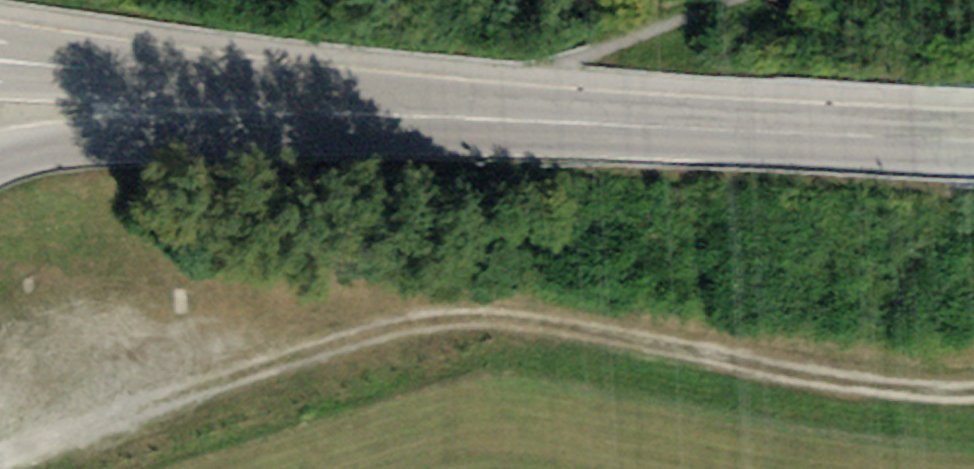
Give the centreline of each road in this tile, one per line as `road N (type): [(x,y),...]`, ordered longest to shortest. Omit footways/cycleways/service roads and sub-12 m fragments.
road 1 (track): [(0,456),(266,352),(409,326),(541,330),(909,400),(973,399)]
road 2 (tertiary): [(0,155),(141,136),(387,133),(502,115)]
road 3 (tertiary): [(502,115),(973,138)]
road 4 (tertiary): [(502,115),(382,92),(195,85)]
road 5 (tertiary): [(195,85),(92,50),(0,39)]
road 6 (tertiary): [(195,85),(0,80)]

